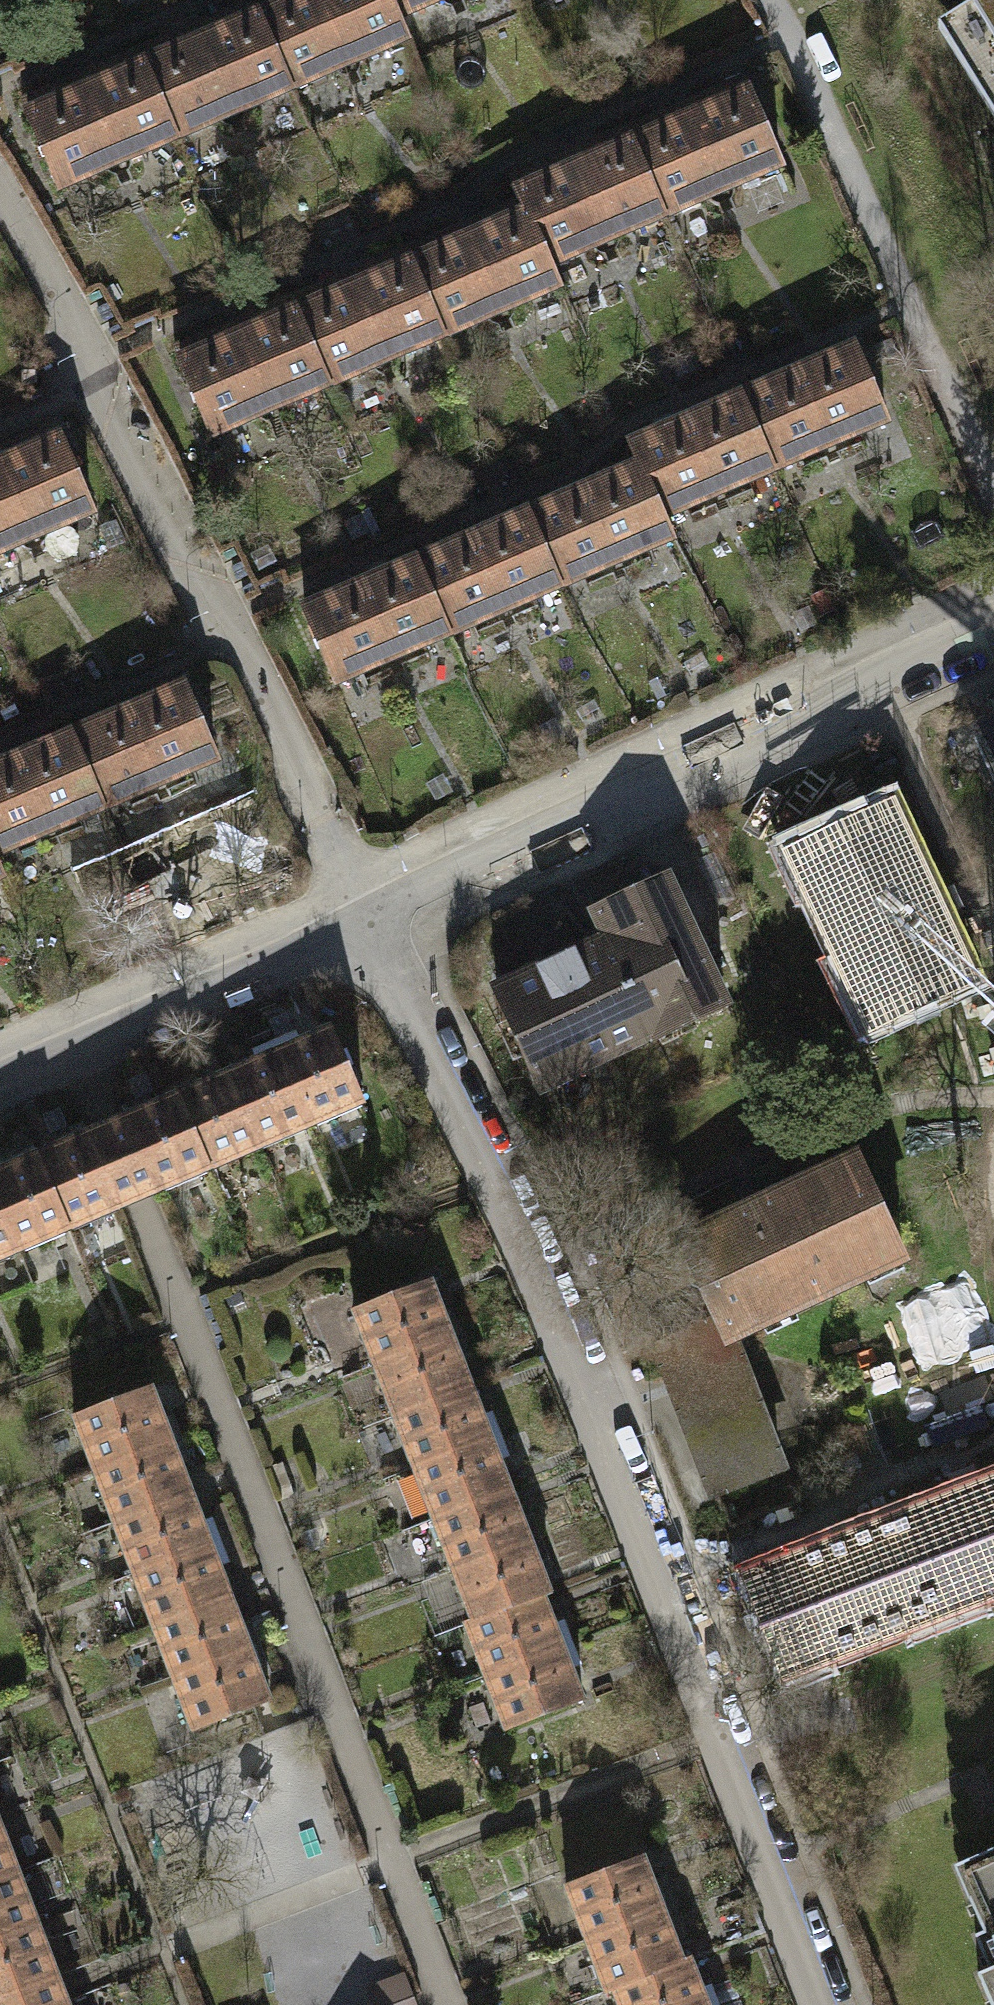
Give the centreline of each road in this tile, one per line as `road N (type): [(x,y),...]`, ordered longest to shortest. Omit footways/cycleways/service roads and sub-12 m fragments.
road 1 (residential): [(362,923),(492,1174),(822,2004)]
road 2 (residential): [(362,923),(250,664),(222,638),(0,212)]
road 3 (residential): [(362,923),(419,886),(993,631)]
road 4 (residential): [(0,1084),(362,923)]

